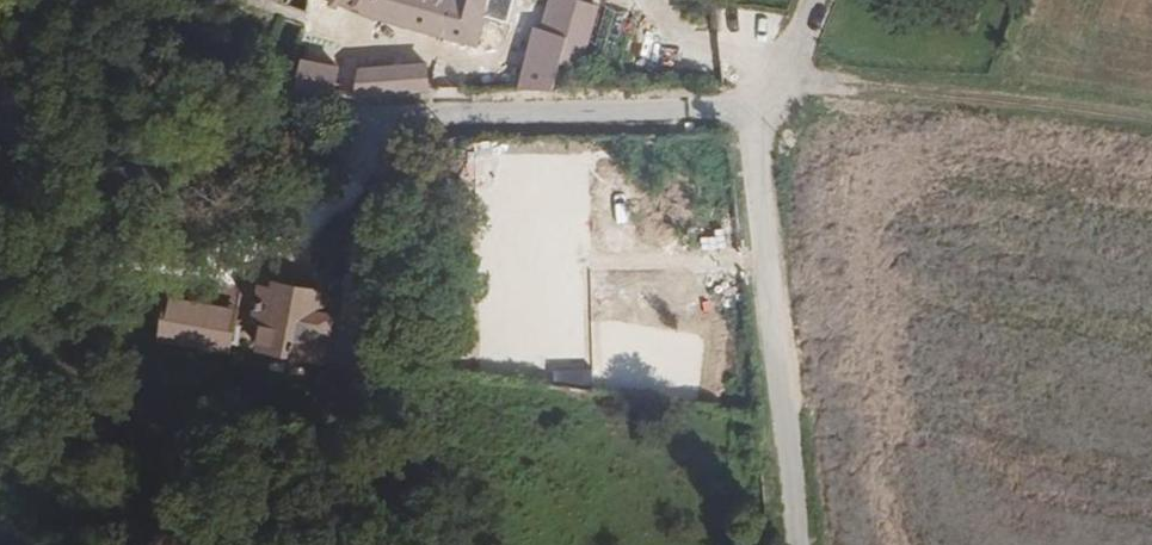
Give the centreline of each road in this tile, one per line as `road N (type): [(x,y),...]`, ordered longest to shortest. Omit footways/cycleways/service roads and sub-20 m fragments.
road 1 (unclassified): [(289,97),(374,121),(758,107)]
road 2 (residential): [(793,544),(759,205),(758,107)]
road 3 (track): [(1151,120),(782,74)]
road 4 (track): [(0,15),(289,97)]
road 5 (unclassified): [(758,107),(816,0)]

